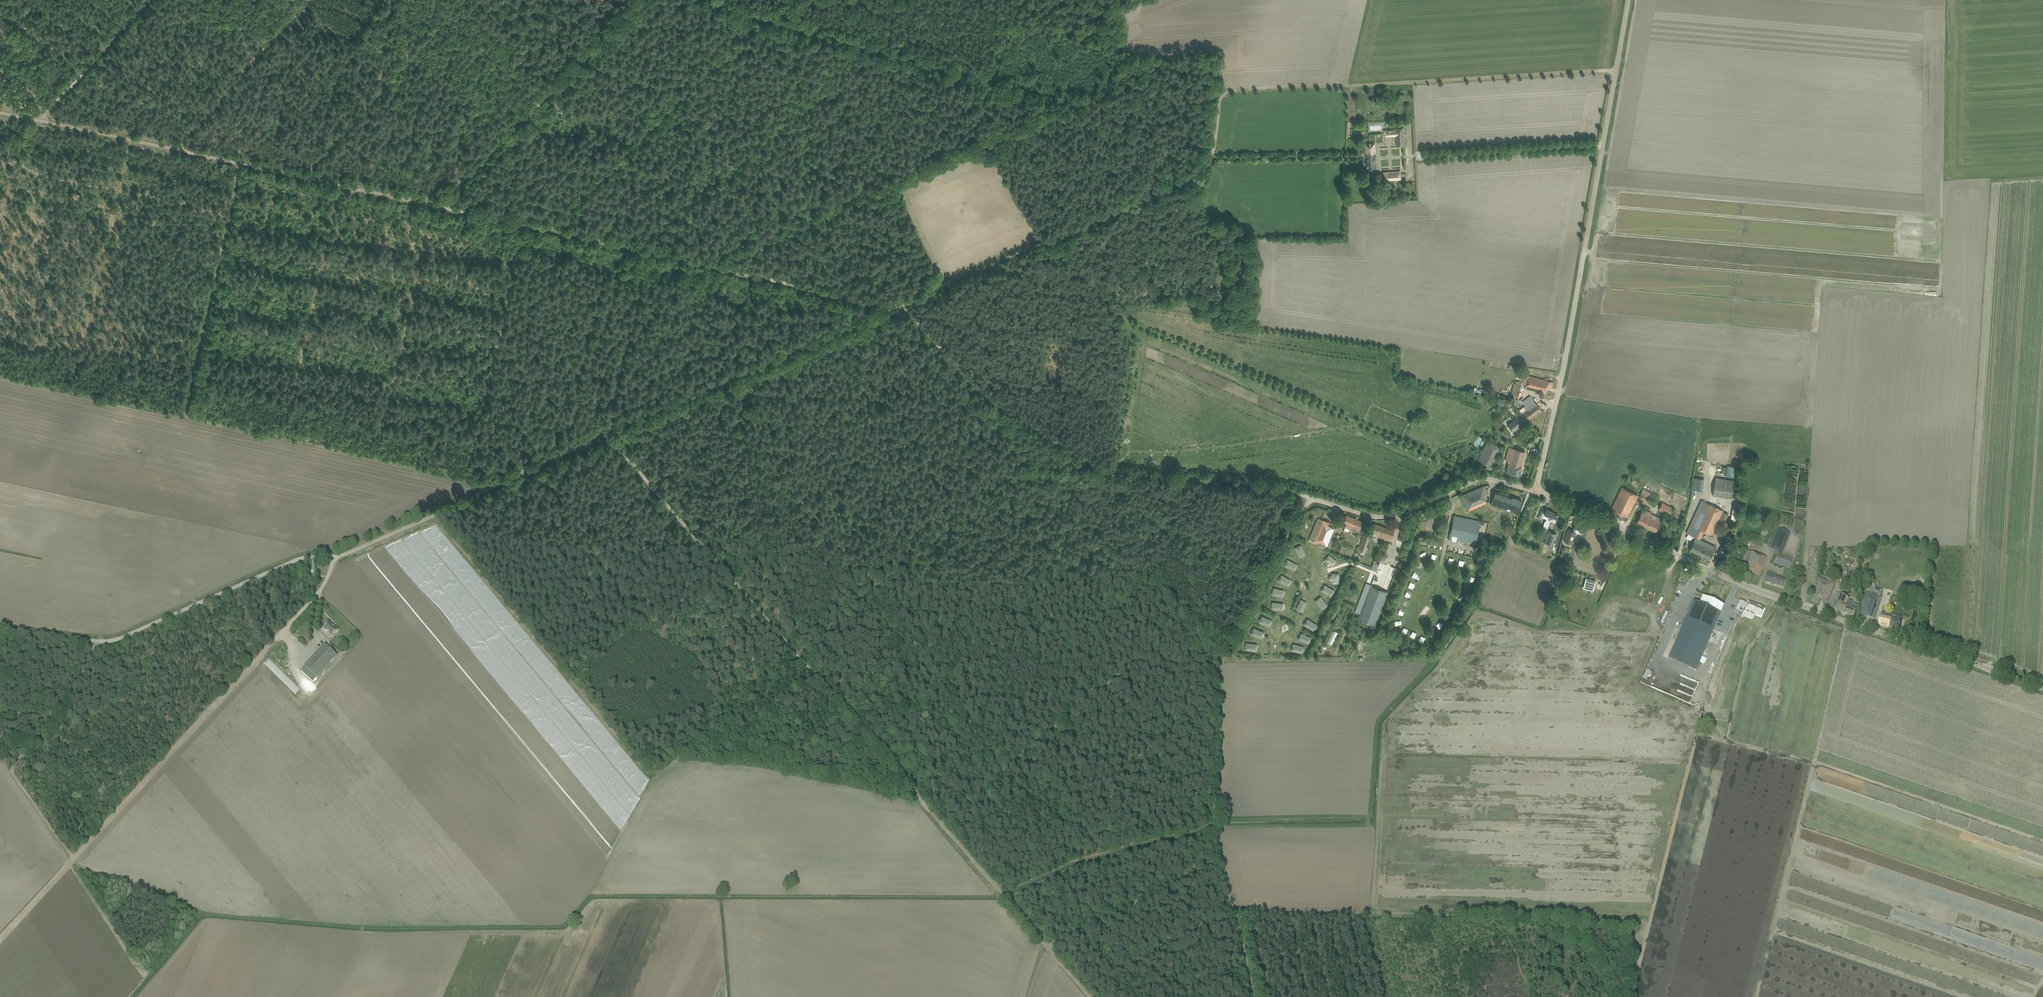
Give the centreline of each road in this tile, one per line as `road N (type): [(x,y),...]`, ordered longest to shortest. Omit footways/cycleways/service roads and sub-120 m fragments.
road 1 (unclassified): [(1536,490),(1484,478),(1380,517),(1253,483),(1127,472),(1081,455),(992,399),(921,326),(893,311)]
road 2 (unclassified): [(335,556),(893,311)]
road 3 (unclassified): [(2042,689),(1754,589),(1536,490)]
road 4 (unclassified): [(1536,490),(1628,0)]
road 5 (track): [(1218,99),(1279,87),(1616,72)]
road 6 (track): [(797,656),(1046,946)]
road 7 (track): [(252,664),(0,938)]
road 8 (unclassified): [(335,556),(294,561),(111,640),(0,629)]
road 9 (track): [(1216,819),(1222,656),(1312,498)]
road 10 (track): [(432,516),(654,771)]
road 11 (track): [(797,656),(607,432)]
road 12 (track): [(98,641),(43,733),(6,772),(73,859)]
road 13 (track): [(1054,239),(1200,169),(1218,99)]
road 14 (track): [(1046,946),(1223,863)]
road 15 (track): [(177,149),(0,112)]
road 16 (track): [(720,267),(893,311)]
road 17 (track): [(1054,239),(936,287),(900,312)]
road 18 (track): [(445,208),(305,177)]
road 19 (unclassified): [(335,556),(321,589),(252,664)]
road 20 (track): [(523,225),(648,251)]

